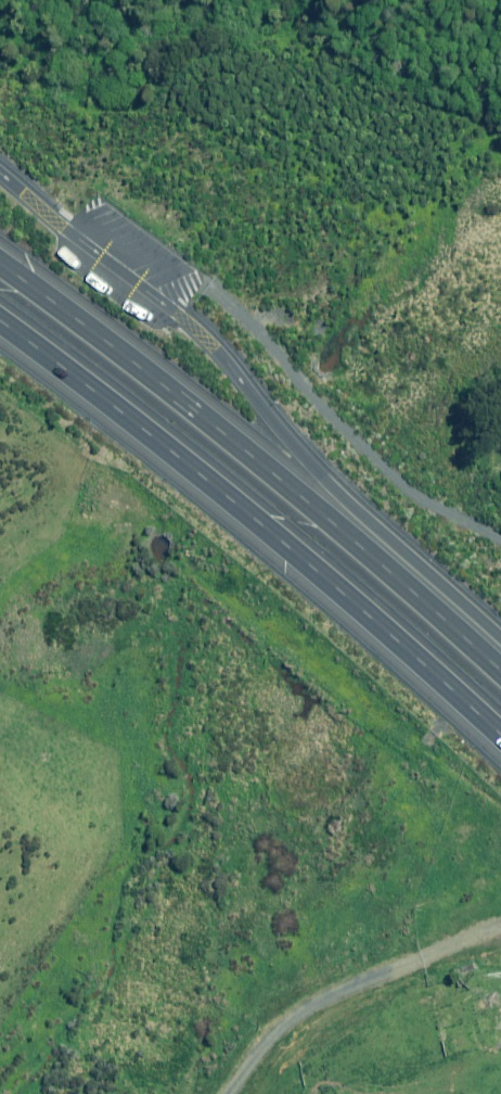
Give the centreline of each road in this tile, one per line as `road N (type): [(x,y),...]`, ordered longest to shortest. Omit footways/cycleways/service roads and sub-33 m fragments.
road 1 (motorway): [(0,172),(218,350),(330,484),(500,637)]
road 2 (motorway): [(500,734),(315,566),(0,321)]
road 3 (motorway): [(0,264),(332,520),(500,670)]

